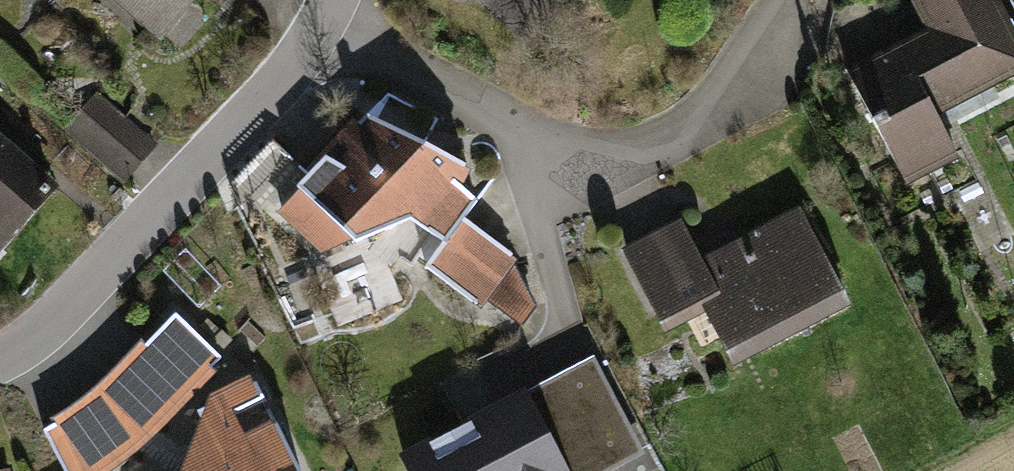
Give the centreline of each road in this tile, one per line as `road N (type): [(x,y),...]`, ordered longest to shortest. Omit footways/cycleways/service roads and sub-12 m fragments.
road 1 (residential): [(0,356),(44,328),(272,90),(333,0)]

